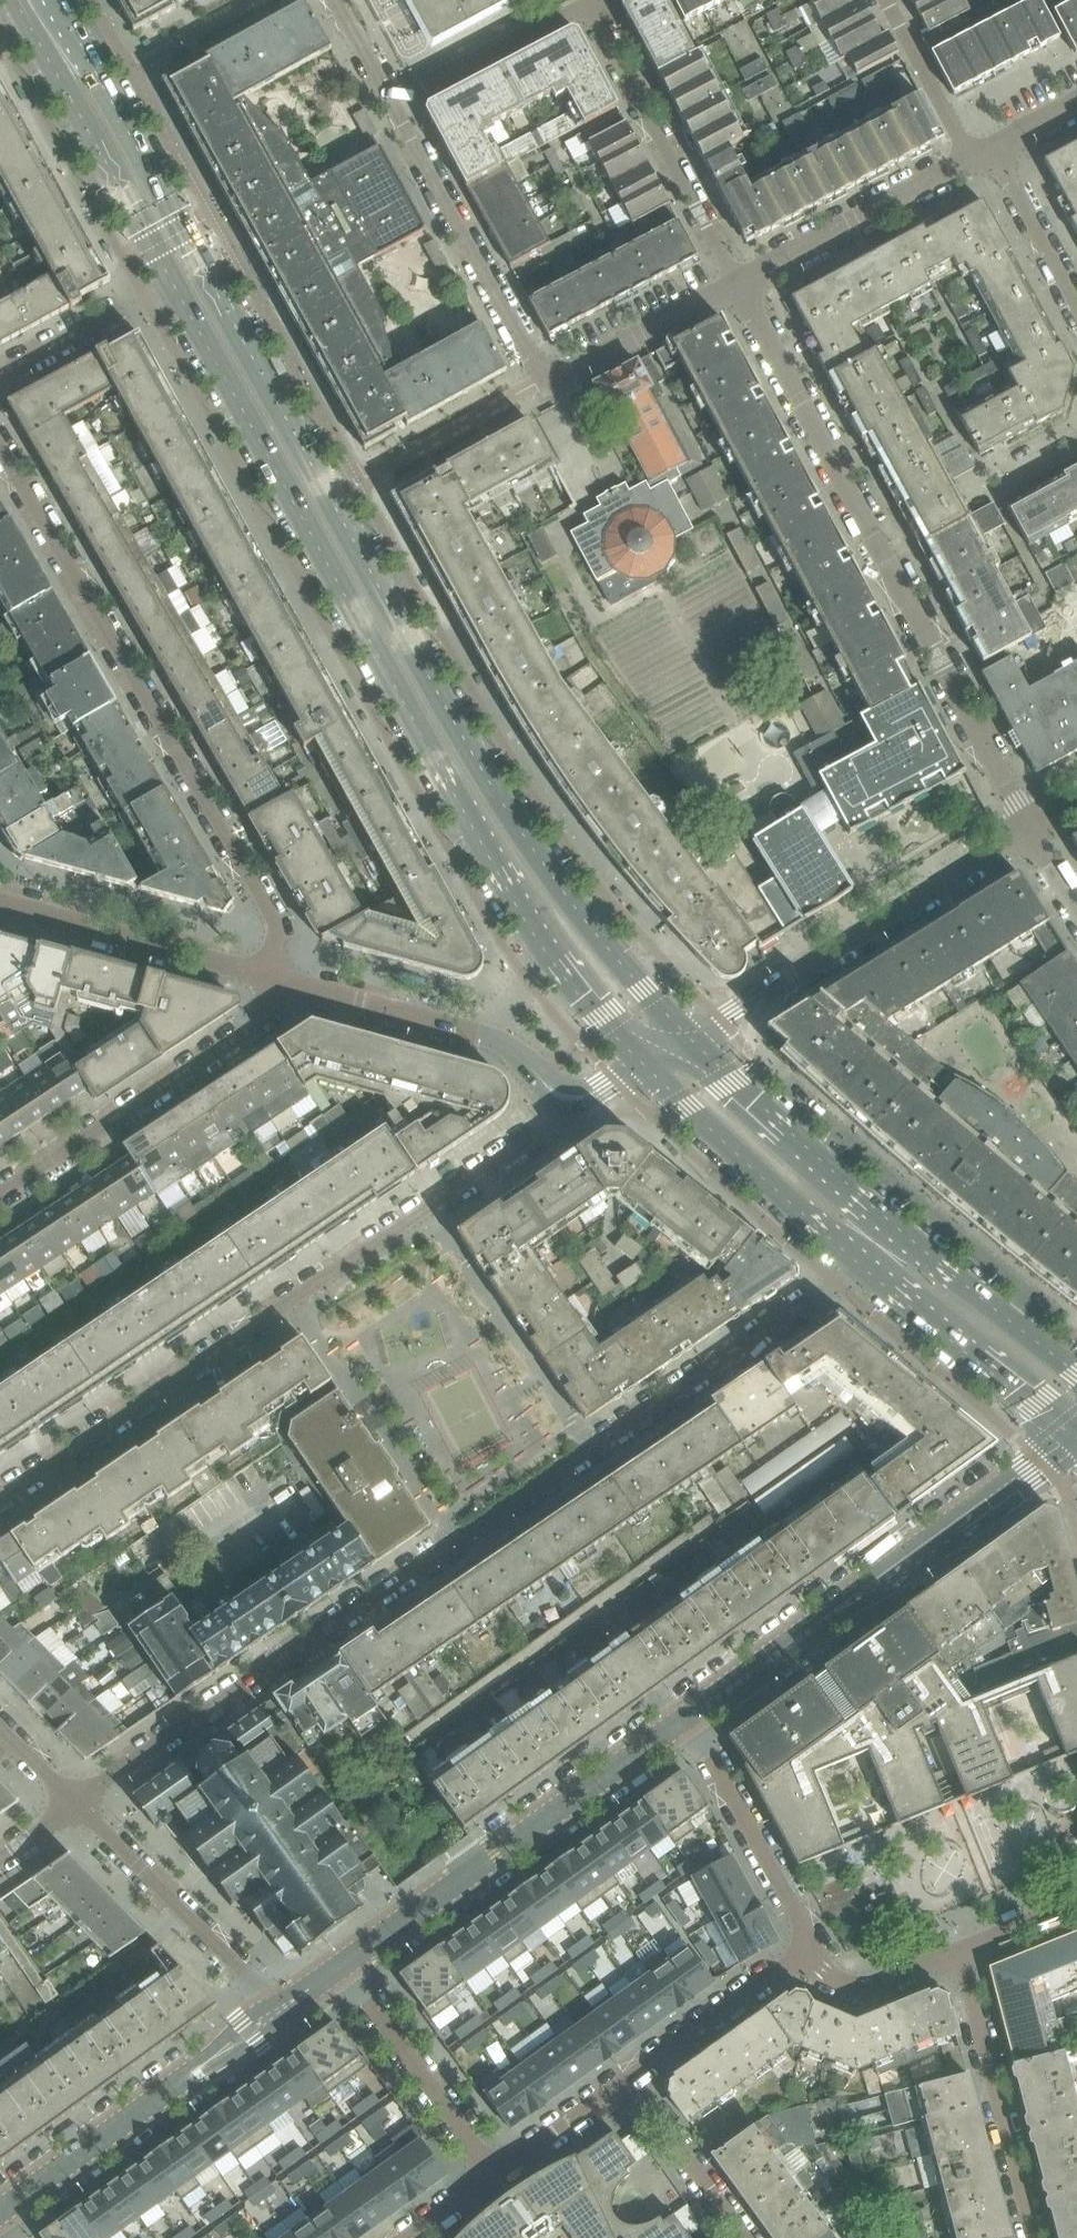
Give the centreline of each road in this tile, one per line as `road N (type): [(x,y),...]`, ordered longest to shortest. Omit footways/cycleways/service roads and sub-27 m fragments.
road 1 (residential): [(74,1805),(863,1263)]
road 2 (residential): [(0,1497),(577,1106)]
road 3 (secondary): [(501,841),(186,277)]
road 4 (residential): [(299,989),(0,450)]
road 5 (residential): [(740,286),(1029,830)]
road 6 (residential): [(397,104),(549,388),(740,286)]
road 7 (secondary): [(1076,1377),(902,1241),(688,1039)]
road 8 (tertiary): [(689,1718),(1076,1441)]
road 9 (tertiary): [(343,1967),(689,1718)]
road 10 (residential): [(688,1039),(1029,830)]
road 11 (residential): [(299,989),(262,1024),(0,1196)]
road 12 (tertiary): [(0,2214),(283,2010)]
road 13 (residential): [(740,286),(587,4)]
road 14 (secondary): [(186,277),(30,0)]
road 15 (residential): [(1035,2237),(960,1949)]
road 16 (residential): [(299,989),(15,902)]
road 17 (secondary): [(641,1067),(863,1263)]
road 18 (residential): [(283,2010),(74,1805)]
road 19 (secondary): [(863,1263),(1076,1441)]
road 20 (secondary): [(688,1039),(557,886),(501,841)]
road 21 (residential): [(740,286),(978,158)]
road 22 (residential): [(343,1967),(492,2173)]
road 23 (residential): [(805,1944),(689,1718)]
road 24 (residential): [(631,2076),(805,1944)]
road 25 (residential): [(587,4),(397,104)]
road 26 (residential): [(0,375),(186,277)]
road 27 (residential): [(631,2076),(747,2237)]
road 28 (residential): [(488,1035),(299,989)]
road 29 (residential): [(805,1944),(821,1975),(847,1992),(960,1949)]
road 30 (residential): [(978,158),(894,0)]
road 31 (residential): [(1076,305),(995,149)]
road 32 (residential): [(492,2173),(631,2076)]
road 33 (secondary): [(541,941),(641,1067)]
road 34 (residential): [(960,1949),(1076,1899)]

